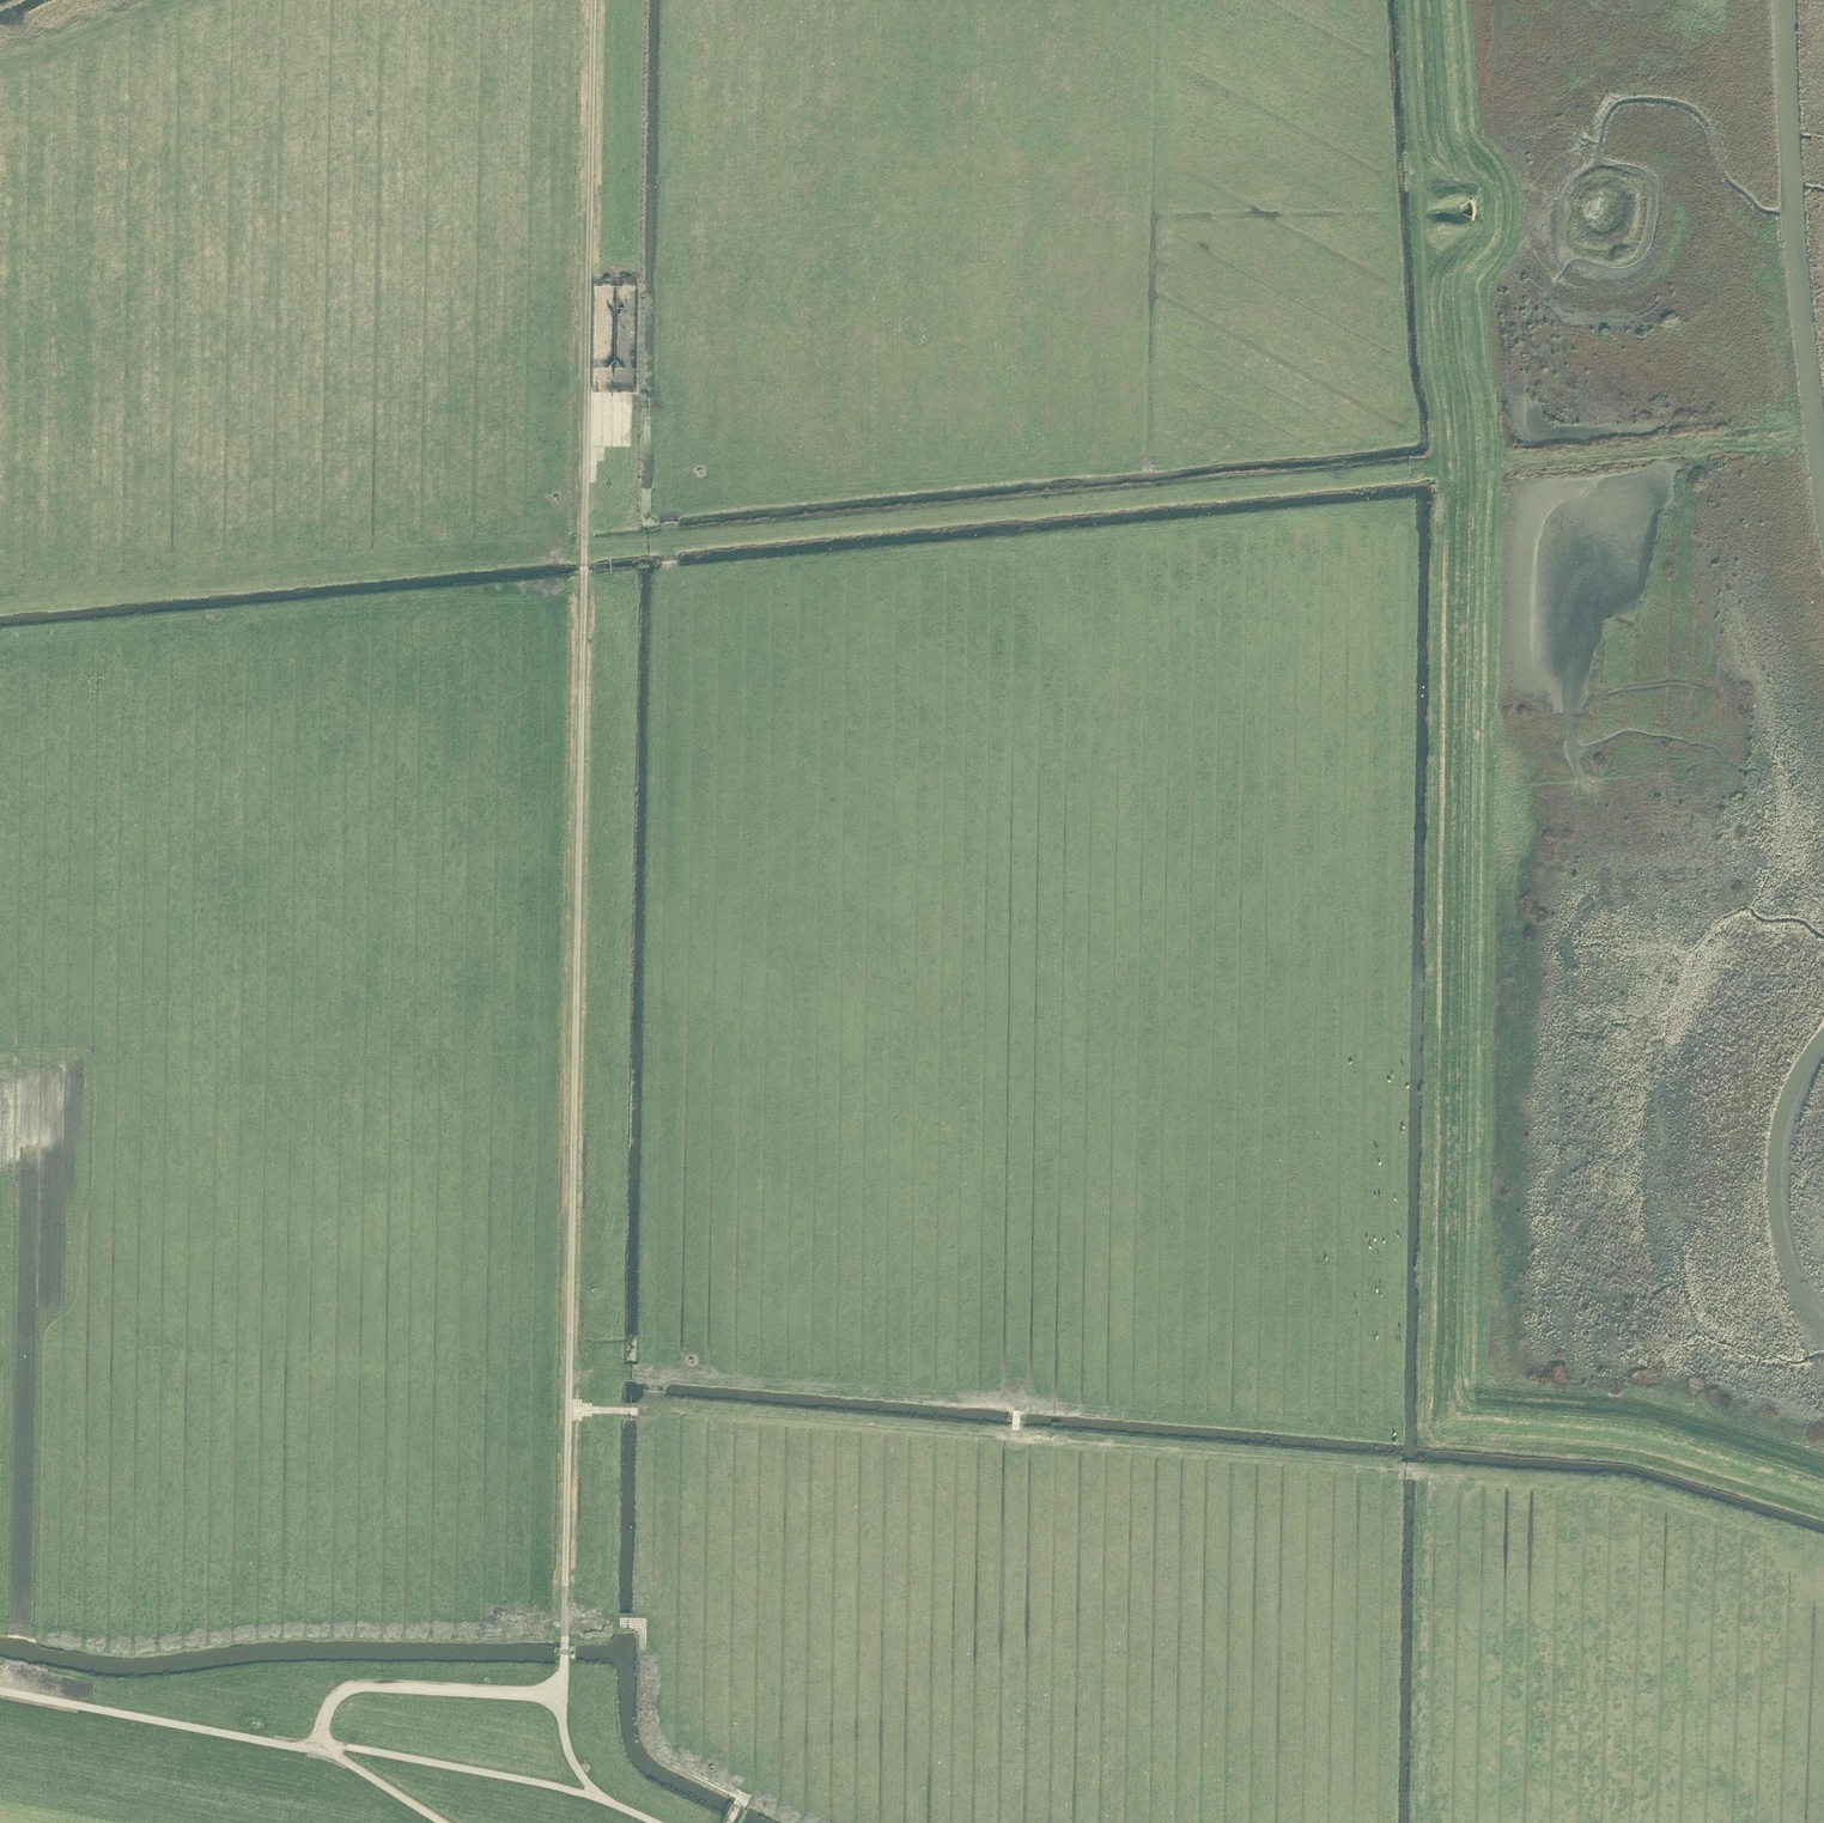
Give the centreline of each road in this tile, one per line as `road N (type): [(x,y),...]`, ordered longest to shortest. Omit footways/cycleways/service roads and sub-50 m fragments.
road 1 (track): [(549,1702),(564,1666),(585,548)]
road 2 (track): [(585,548),(594,0)]

